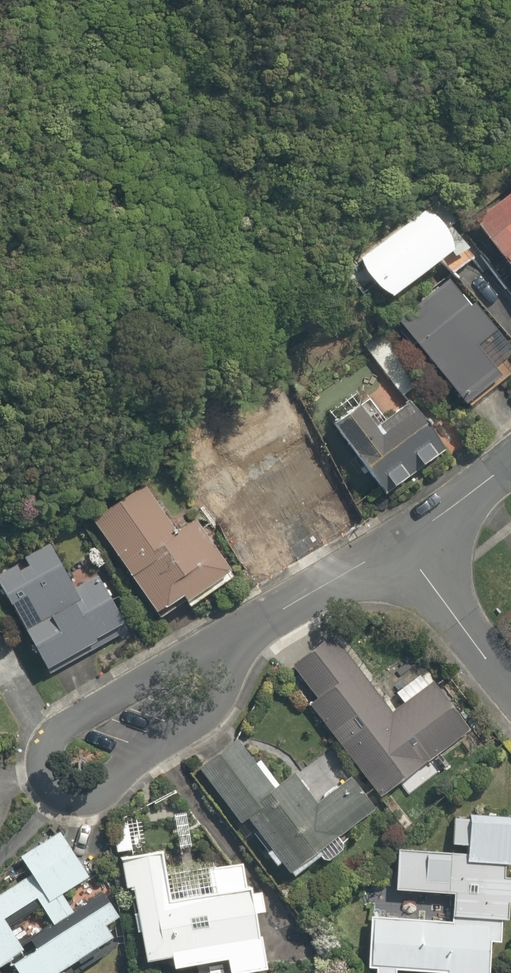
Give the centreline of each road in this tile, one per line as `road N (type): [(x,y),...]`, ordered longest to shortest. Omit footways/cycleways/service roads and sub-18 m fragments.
road 1 (residential): [(263,632),(208,712),(96,787),(59,779),(41,743),(71,713),(219,630)]
road 2 (residential): [(397,543),(510,670)]
road 3 (residential): [(397,543),(263,632)]
road 4 (residential): [(510,458),(397,543)]

